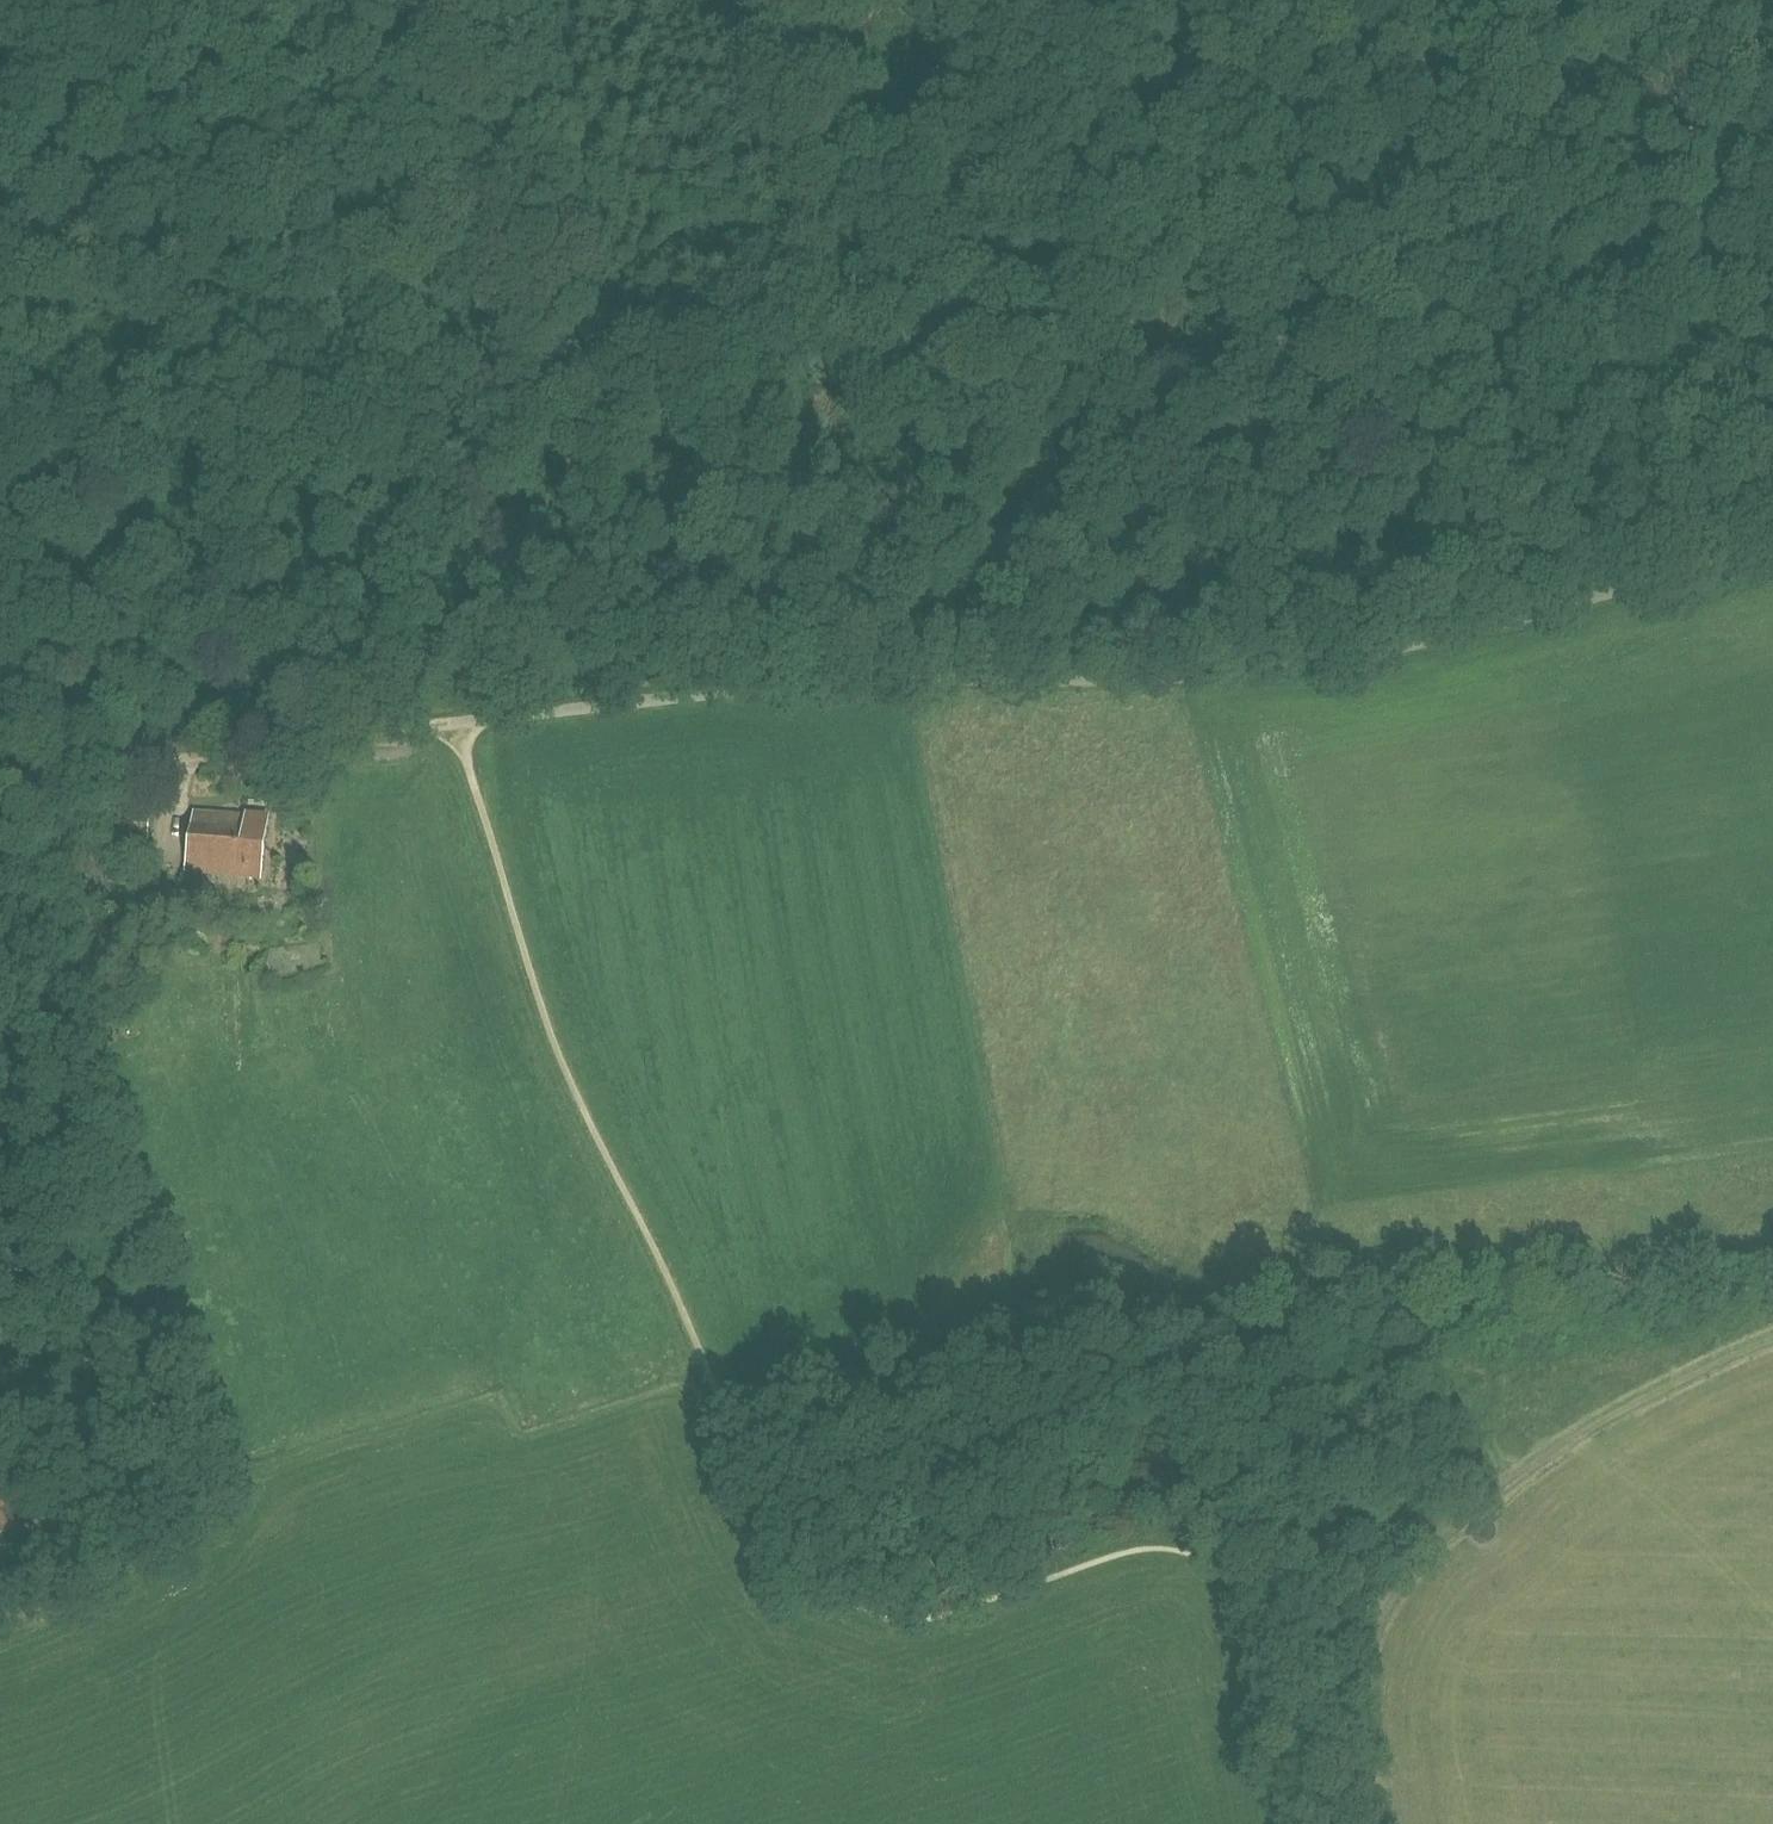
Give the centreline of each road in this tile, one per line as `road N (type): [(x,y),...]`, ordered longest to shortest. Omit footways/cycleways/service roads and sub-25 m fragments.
road 1 (unclassified): [(458,723),(880,682),(1260,680),(1497,637),(1772,548)]
road 2 (track): [(1772,1335),(1366,1584),(1383,1823)]
road 3 (track): [(259,736),(107,777),(0,786)]
road 4 (track): [(458,723),(259,736)]

